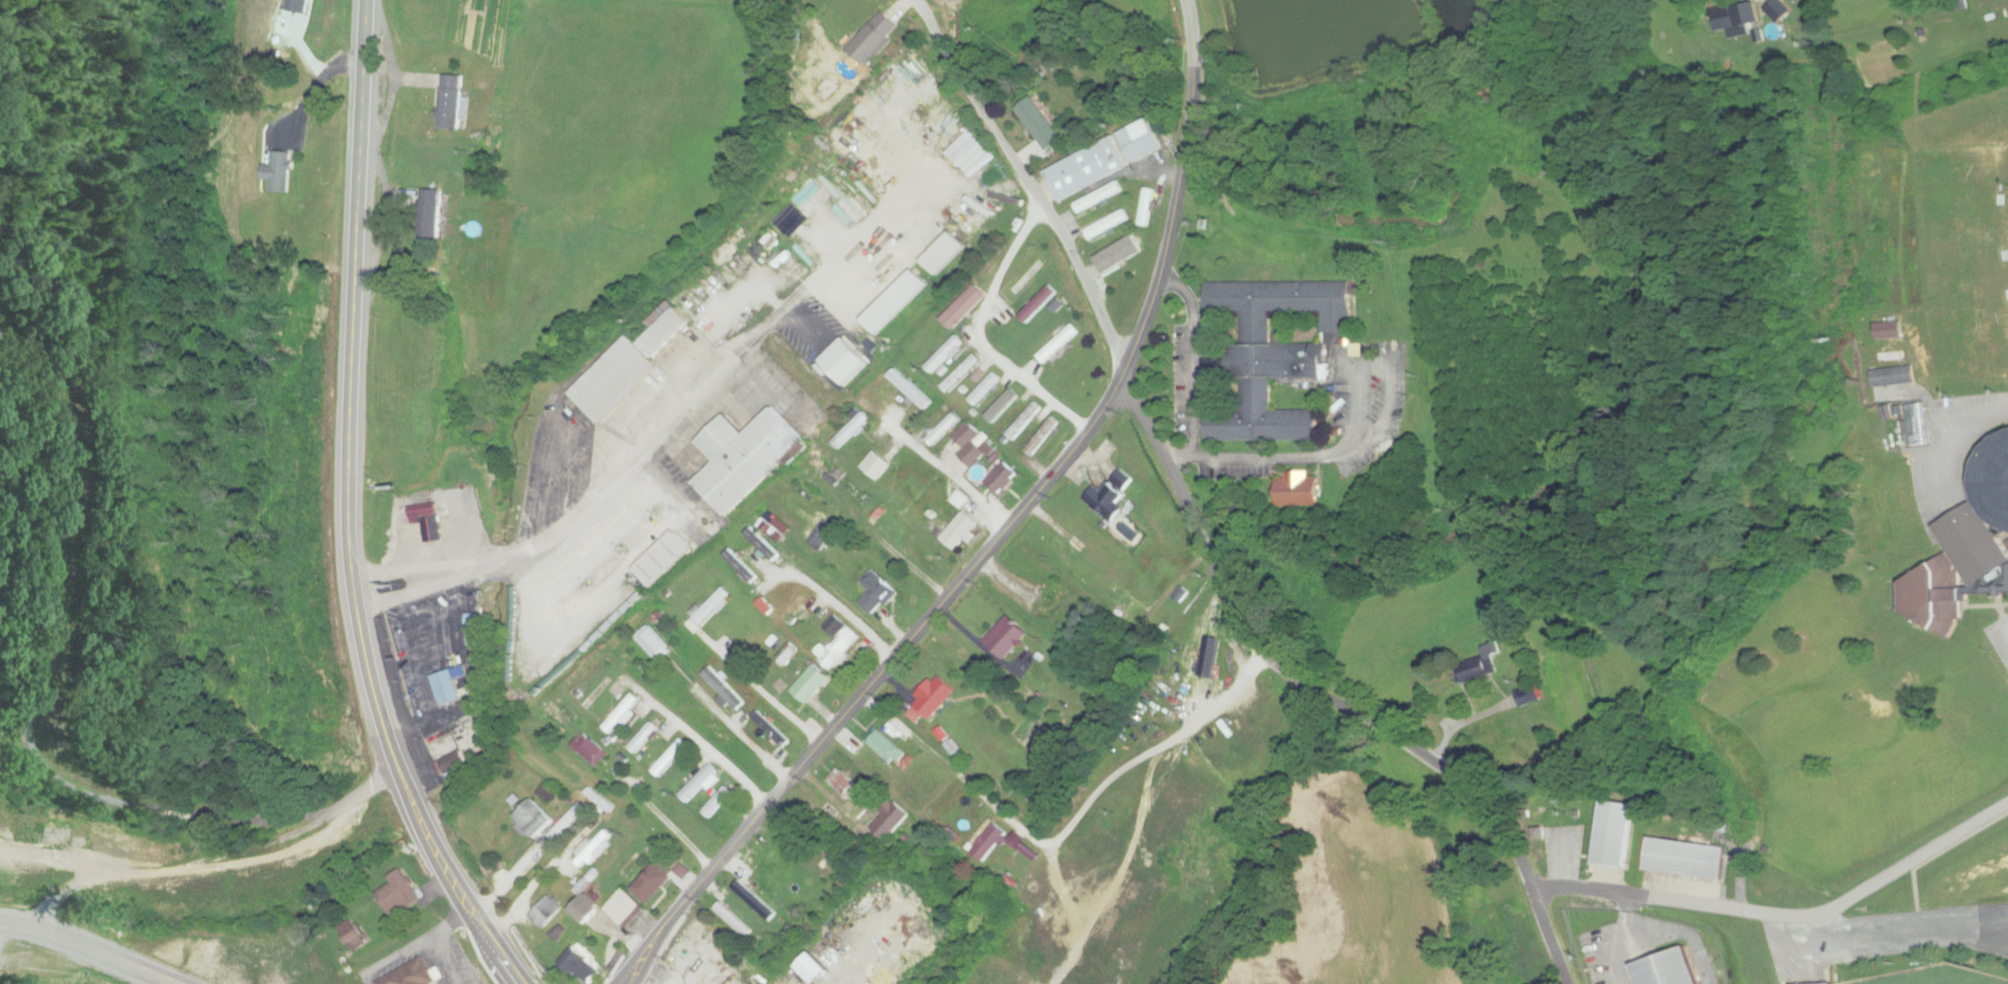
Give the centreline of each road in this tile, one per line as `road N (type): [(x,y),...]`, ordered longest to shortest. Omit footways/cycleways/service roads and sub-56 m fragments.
road 1 (residential): [(1567,983),(1512,840),(1482,802),(1299,683),(1240,623),(1057,226),(912,0)]
road 2 (primary): [(522,983),(411,794),(374,691),(359,615),(351,414),(369,0)]
road 3 (residential): [(401,770),(323,814),(251,823),(103,801),(50,773),(31,734),(52,665),(72,462),(53,399),(0,330)]
road 4 (tertiary): [(615,983),(1048,481),(1125,373)]
road 5 (residential): [(1530,887),(1806,916),(1848,900),(2007,806)]
road 6 (tertiary): [(1125,373),(1164,264),(1189,130),(1195,40)]
road 7 (residential): [(766,808),(625,651)]
road 8 (residential): [(0,920),(52,930),(187,983)]
road 9 (residential): [(1093,425),(951,298)]
road 10 (residential): [(1032,500),(909,397)]
road 11 (residential): [(897,656),(846,613),(812,551)]

